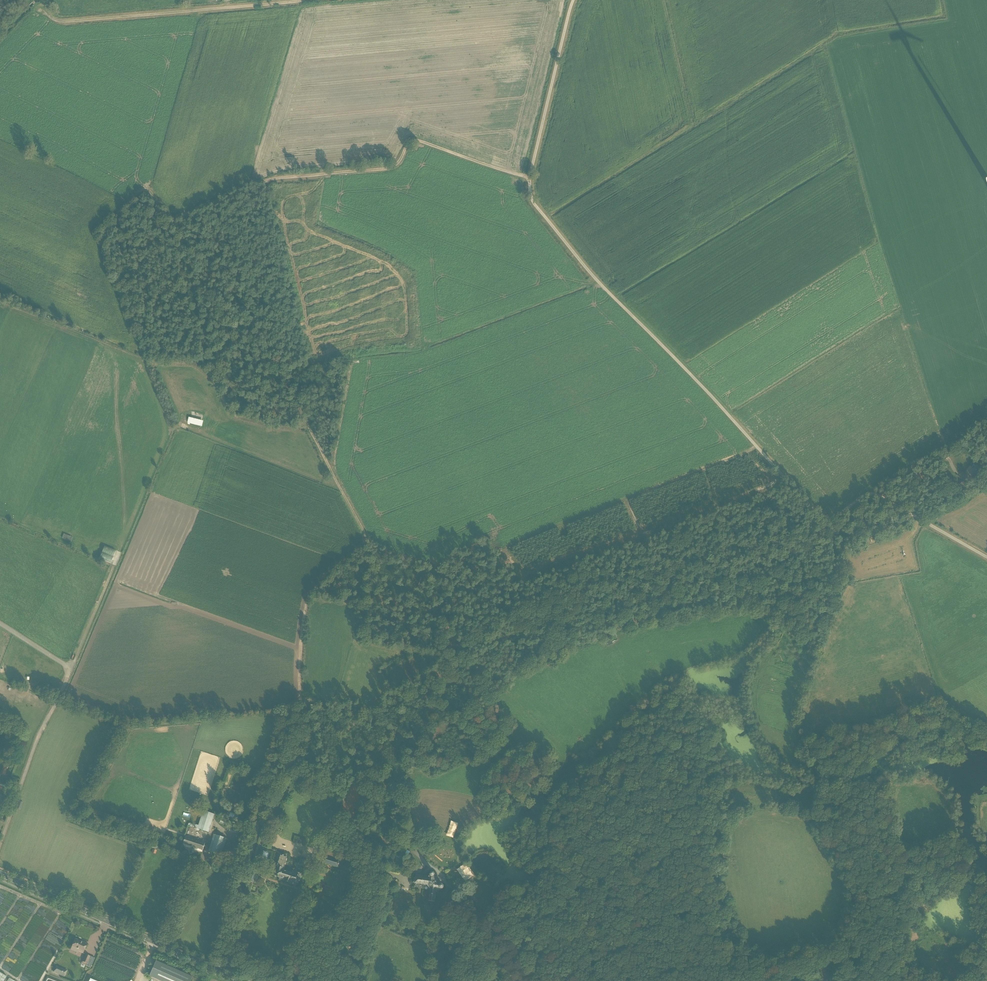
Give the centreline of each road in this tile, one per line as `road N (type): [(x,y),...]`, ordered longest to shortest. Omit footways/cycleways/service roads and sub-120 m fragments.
road 1 (track): [(218,965),(266,791),(298,733),(307,604),(367,543),(288,386),(217,304),(176,223),(270,180),(393,167),(416,141),(529,179)]
road 2 (unclassified): [(986,557),(873,493),(827,518),(815,510),(535,206),(529,179),(574,0)]
road 3 (track): [(37,6),(61,22),(310,0)]
road 4 (secondary): [(217,970),(0,874)]

